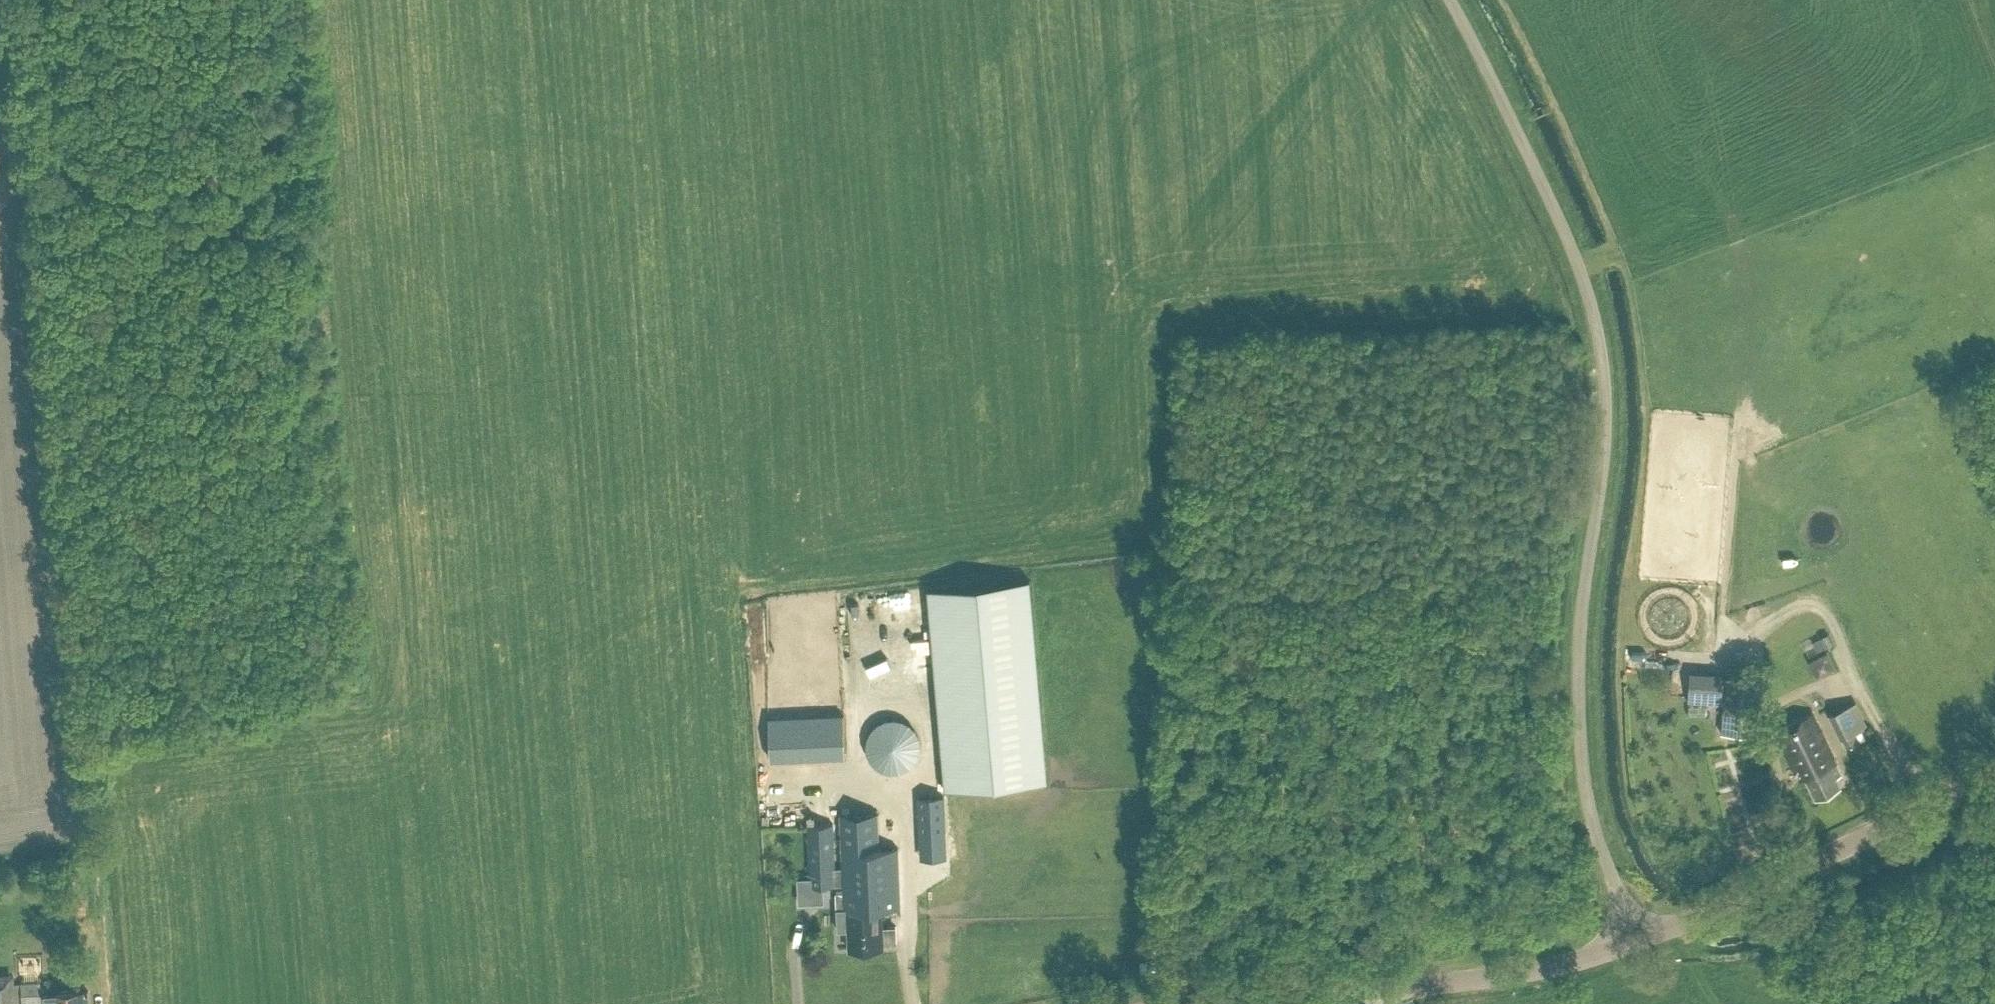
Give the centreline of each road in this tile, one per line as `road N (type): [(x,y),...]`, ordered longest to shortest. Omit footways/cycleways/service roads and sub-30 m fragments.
road 1 (unclassified): [(1636,942),(1590,811),(1580,718),(1579,637),(1604,401),(1593,307),(1526,144),(1451,0)]
road 2 (tertiary): [(1198,1003),(1487,977),(1636,942)]
road 3 (tertiary): [(1994,774),(1636,942)]

